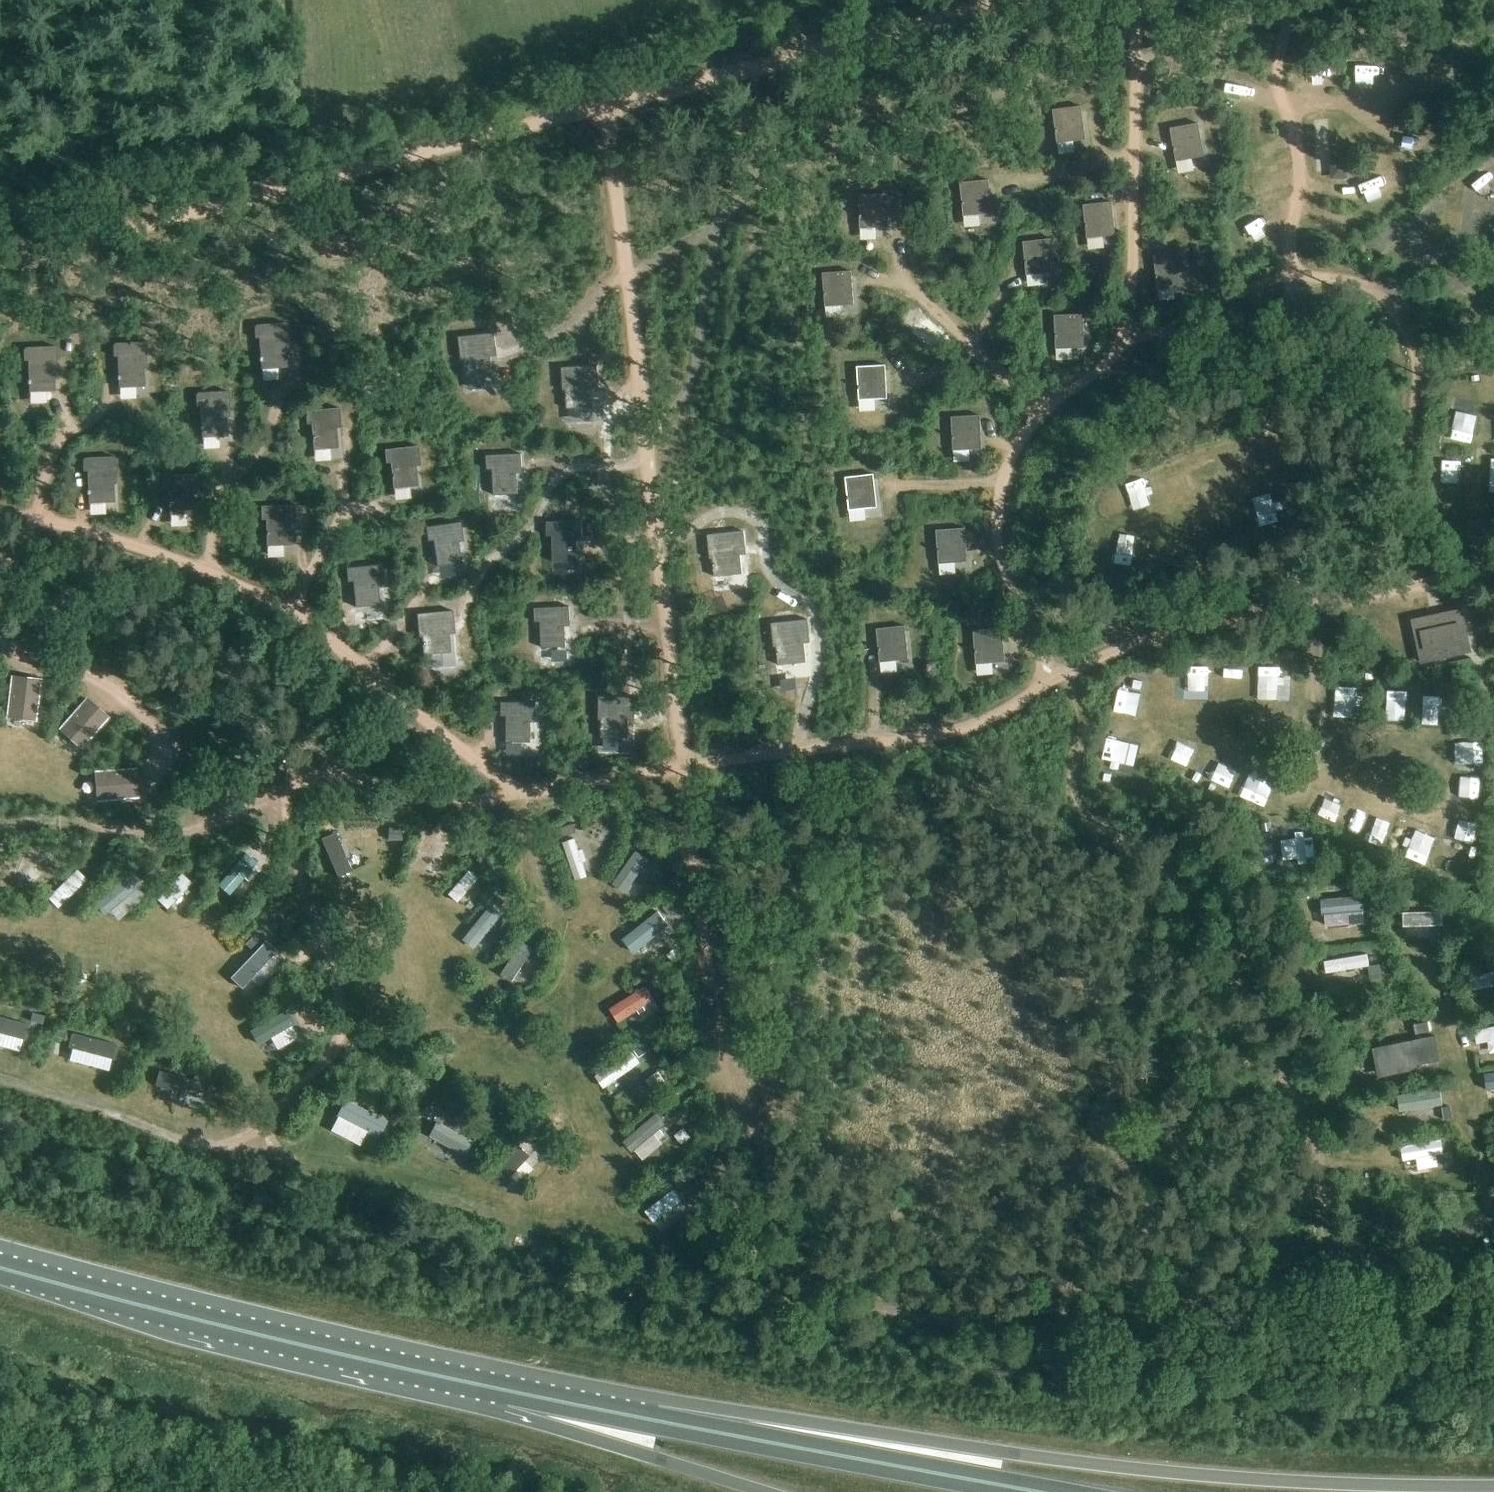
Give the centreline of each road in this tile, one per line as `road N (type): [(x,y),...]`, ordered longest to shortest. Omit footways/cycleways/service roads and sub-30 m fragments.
road 1 (track): [(605,106),(673,766),(732,1094),(726,1166),(737,1199),(806,1280),(942,1322),(1075,1334),(1321,1266),(1284,1099),(1226,960),(1055,665),(1003,549),(1000,493),(1011,454),(1126,342),(1201,289),(1268,274),(1329,272),(1377,284),(1410,319),(1419,363),(1386,524),(1391,590)]
road 2 (track): [(1493,569),(1179,629),(1064,675),(964,728),(912,742),(793,750),(512,796),(340,772),(279,787),(269,840),(338,1027),(339,1051),(233,1151),(196,1150),(0,1079)]
road 3 (trunk): [(1493,1486),(1168,1472),(661,1399),(618,1413)]
road 4 (track): [(512,796),(367,671),(192,563),(78,528),(0,520)]
road 5 (trunk): [(476,1383),(0,1266)]
road 6 (trunk): [(618,1413),(1041,1491)]
road 7 (track): [(1126,342),(1136,0)]
road 8 (trunk): [(476,1383),(507,1413),(765,1491)]
road 9 (track): [(0,832),(193,830),(279,787)]
road 10 (track): [(1321,1266),(1493,1222)]
road 11 (trunk): [(618,1413),(476,1383)]

